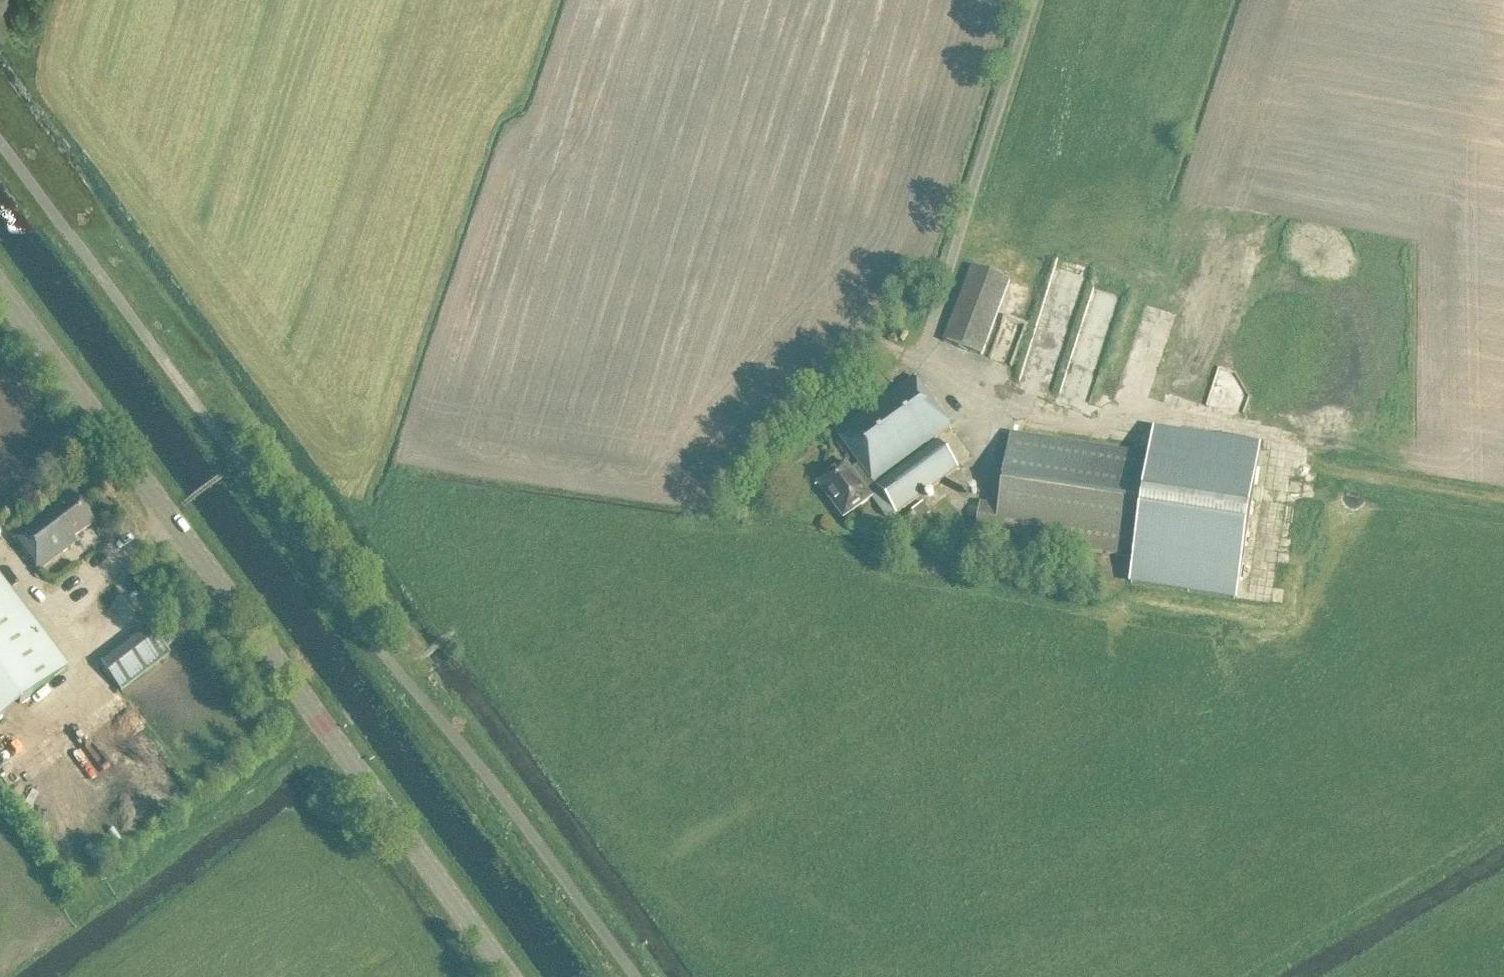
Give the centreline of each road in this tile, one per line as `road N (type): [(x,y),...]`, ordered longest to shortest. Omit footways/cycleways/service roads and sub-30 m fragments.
road 1 (secondary): [(509,976),(0,295)]
road 2 (unclassified): [(973,195),(1033,0)]

